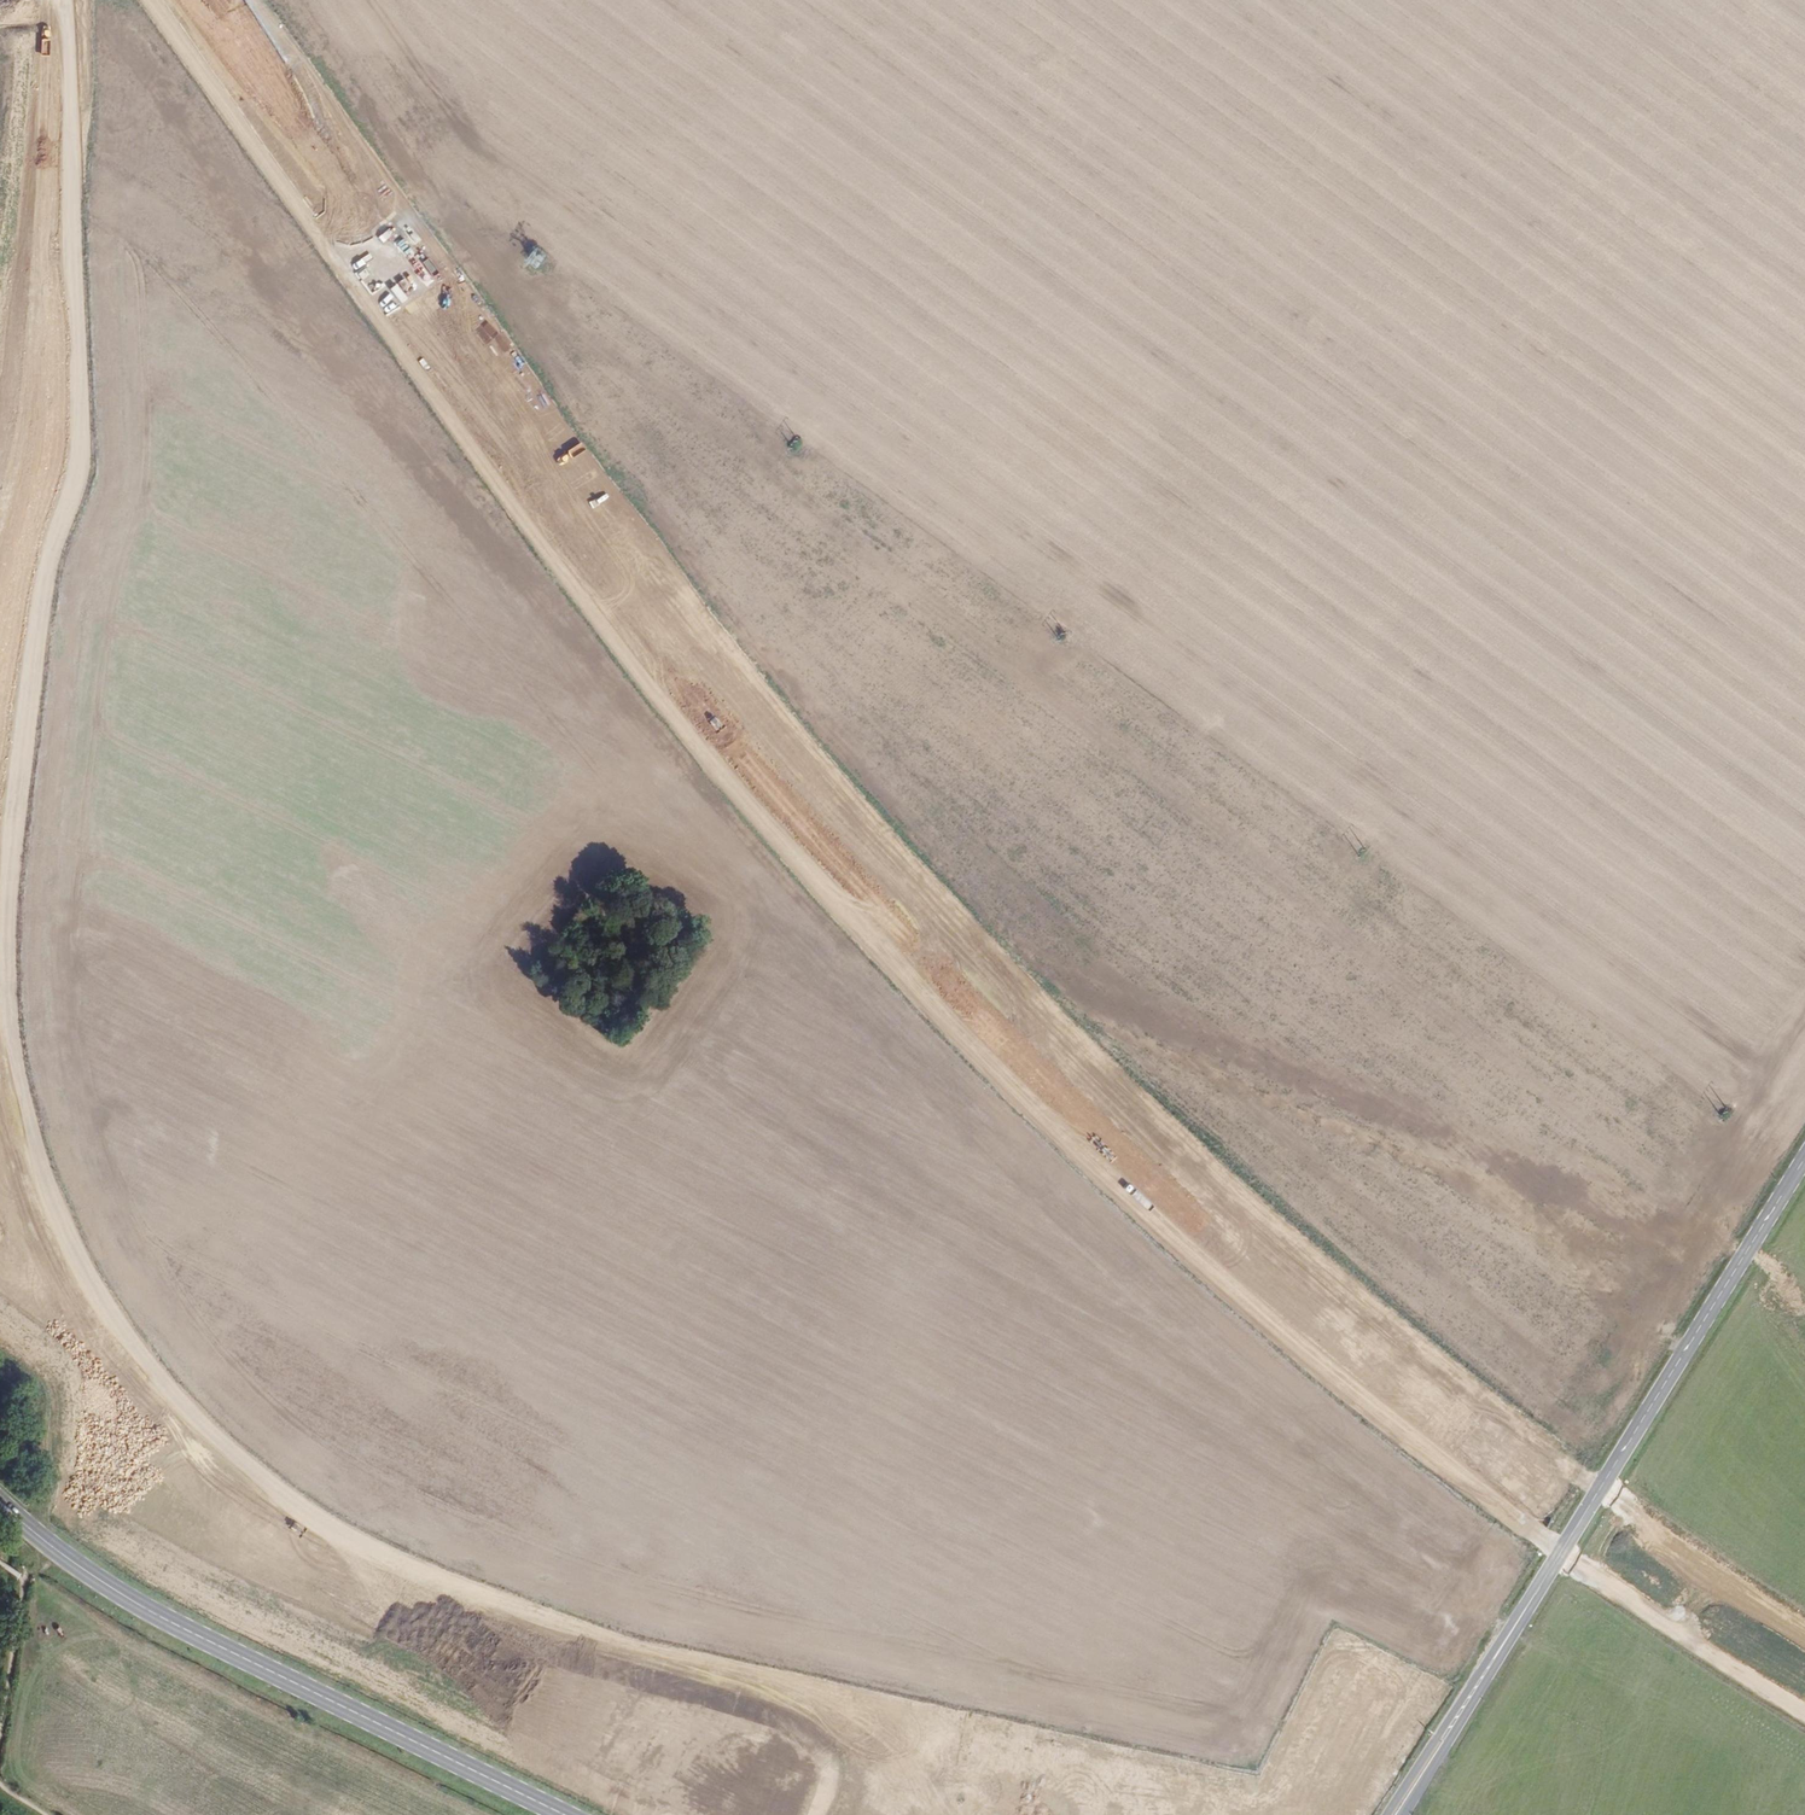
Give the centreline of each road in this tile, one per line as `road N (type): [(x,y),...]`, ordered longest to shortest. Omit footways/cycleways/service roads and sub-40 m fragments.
road 1 (secondary): [(1457,1718),(1804,1158)]
road 2 (primary): [(563,1814),(145,1609),(0,1503)]

